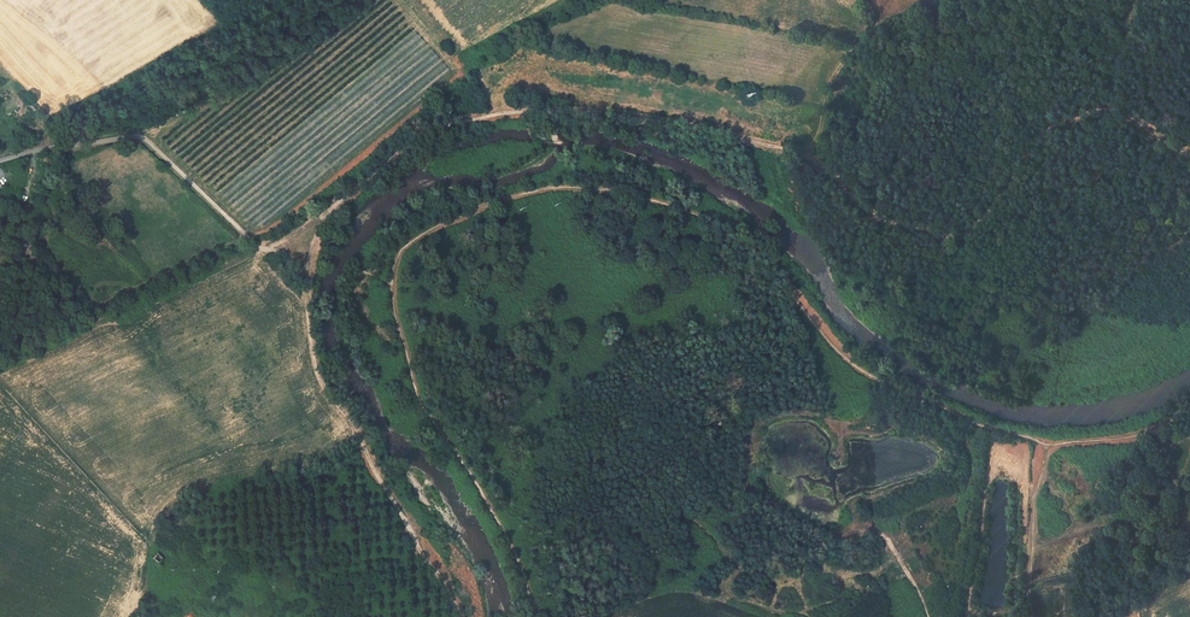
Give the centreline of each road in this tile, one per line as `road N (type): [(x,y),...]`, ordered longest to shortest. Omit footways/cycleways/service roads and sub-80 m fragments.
road 1 (track): [(0,160),(142,138),(256,246),(306,270)]
road 2 (track): [(1029,616),(1033,546),(1117,526),(1189,536)]

